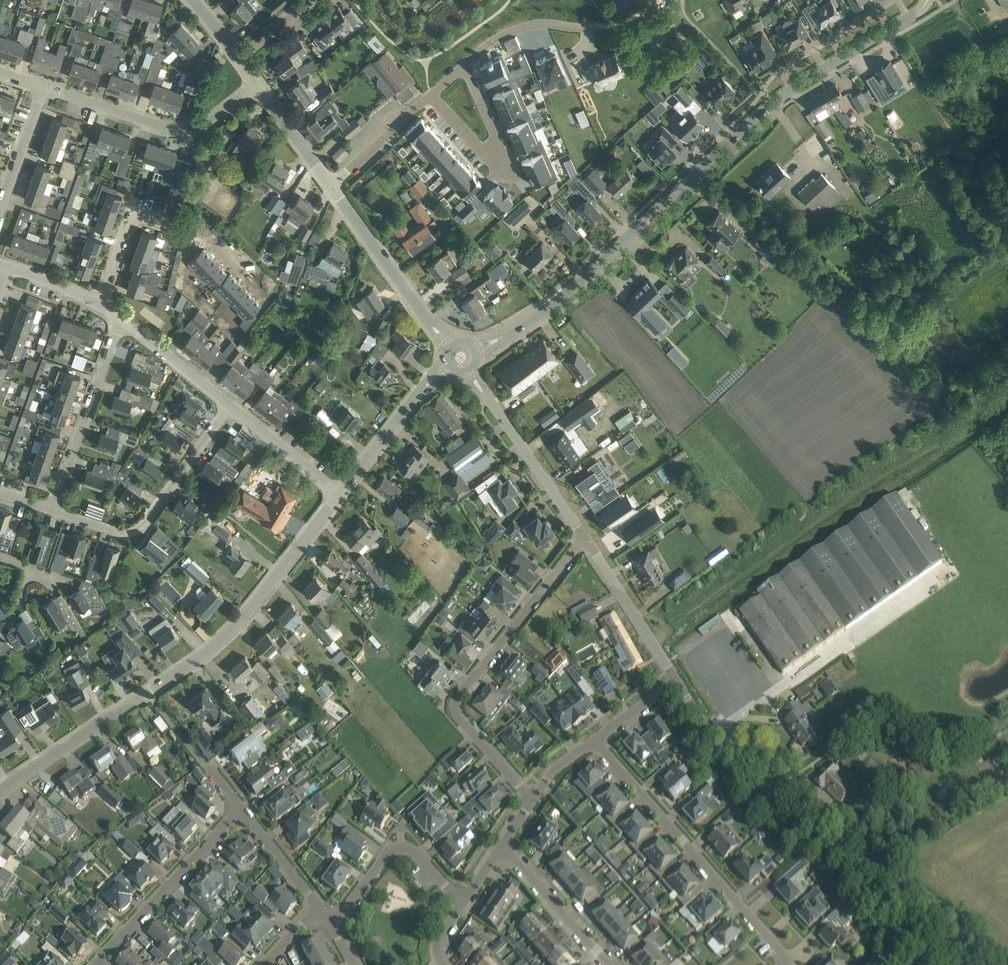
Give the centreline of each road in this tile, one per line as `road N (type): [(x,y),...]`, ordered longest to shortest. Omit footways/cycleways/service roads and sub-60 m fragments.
road 1 (tertiary): [(535,317),(749,120),(927,0)]
road 2 (tertiary): [(0,789),(227,634),(342,493)]
road 3 (unclassified): [(937,964),(958,944),(955,922),(735,764),(677,683)]
road 4 (residential): [(534,800),(460,719),(456,702),(585,539)]
road 5 (residential): [(787,964),(596,740)]
road 6 (residential): [(232,404),(135,530),(51,509)]
road 7 (residential): [(256,83),(224,114),(183,129),(44,87)]
road 8 (residential): [(432,95),(500,172),(507,167),(463,69)]
road 9 (residential): [(95,964),(242,809)]
road 10 (residential): [(51,509),(120,317)]
road 11 (residential): [(333,926),(404,847),(463,904)]
road 12 (unclassified): [(677,683),(585,539)]
road 13 (unclassified): [(585,539),(489,399)]
road 14 (tertiary): [(426,320),(331,188)]
road 15 (residential): [(504,844),(608,964)]
road 16 (residential): [(463,69),(510,34),(601,28)]
road 17 (residential): [(232,404),(120,317)]
road 18 (residential): [(342,493),(232,404)]
road 19 (residential): [(331,188),(432,95)]
road 20 (residential): [(101,303),(134,212),(167,227)]
road 21 (residential): [(0,209),(44,87)]
road 22 (tertiary): [(331,188),(256,83)]
road 23 (residential): [(320,909),(242,809)]
road 24 (tertiary): [(342,493),(417,394)]

